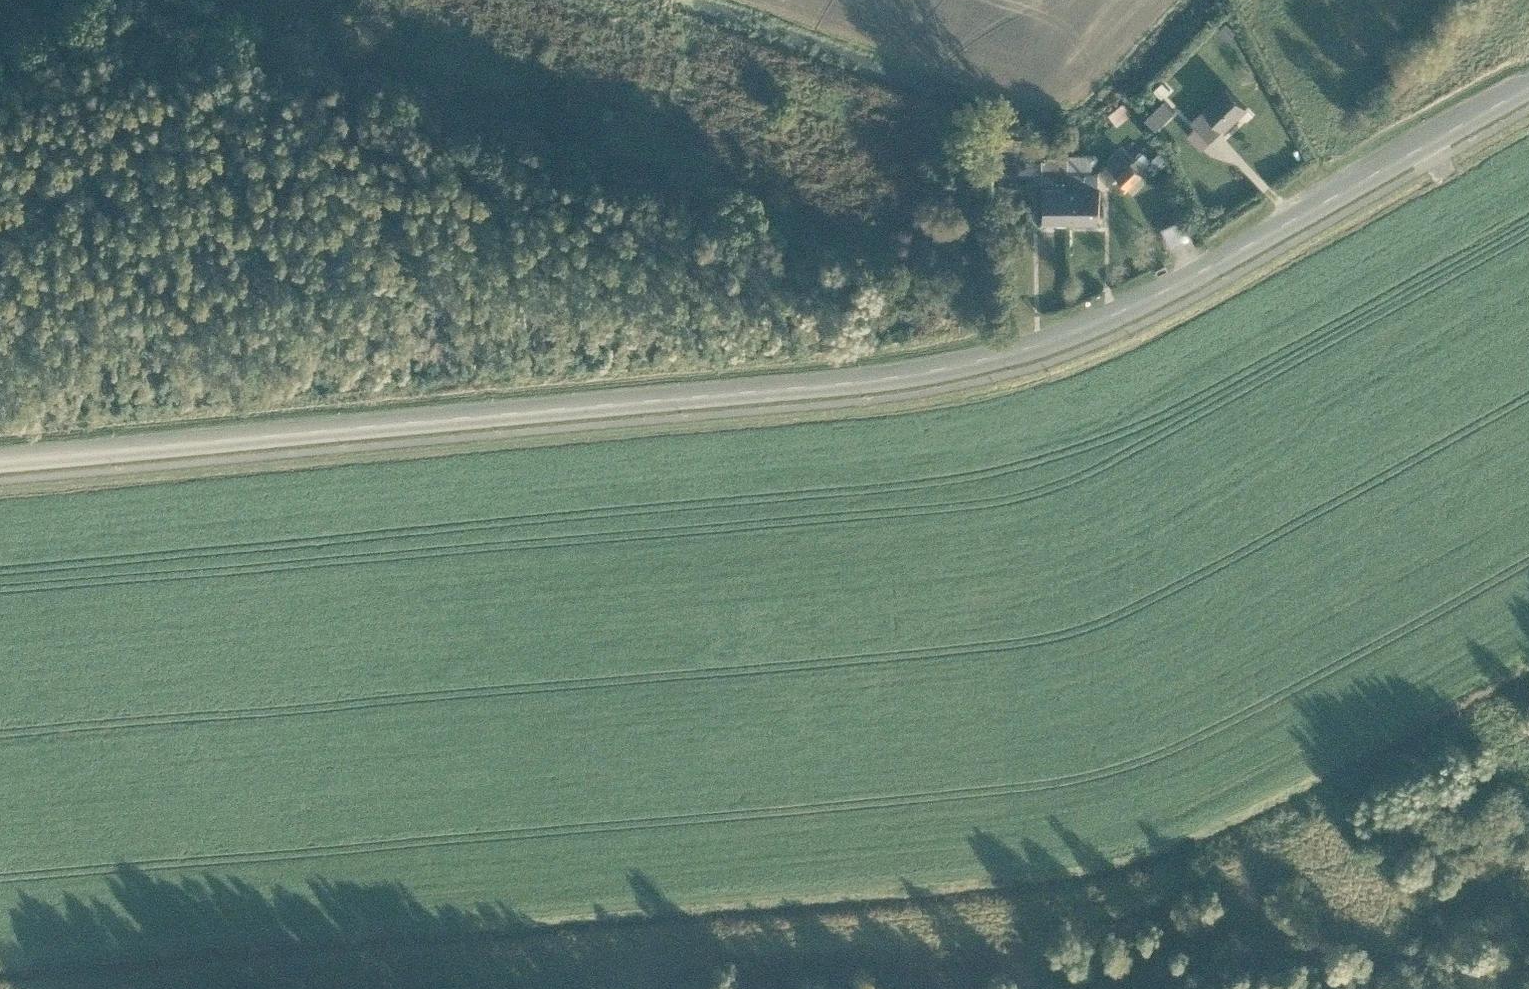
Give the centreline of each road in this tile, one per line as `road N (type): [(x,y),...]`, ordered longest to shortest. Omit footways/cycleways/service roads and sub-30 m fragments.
road 1 (residential): [(0,459),(753,389),(1009,349),(1172,284),(1528,86)]

